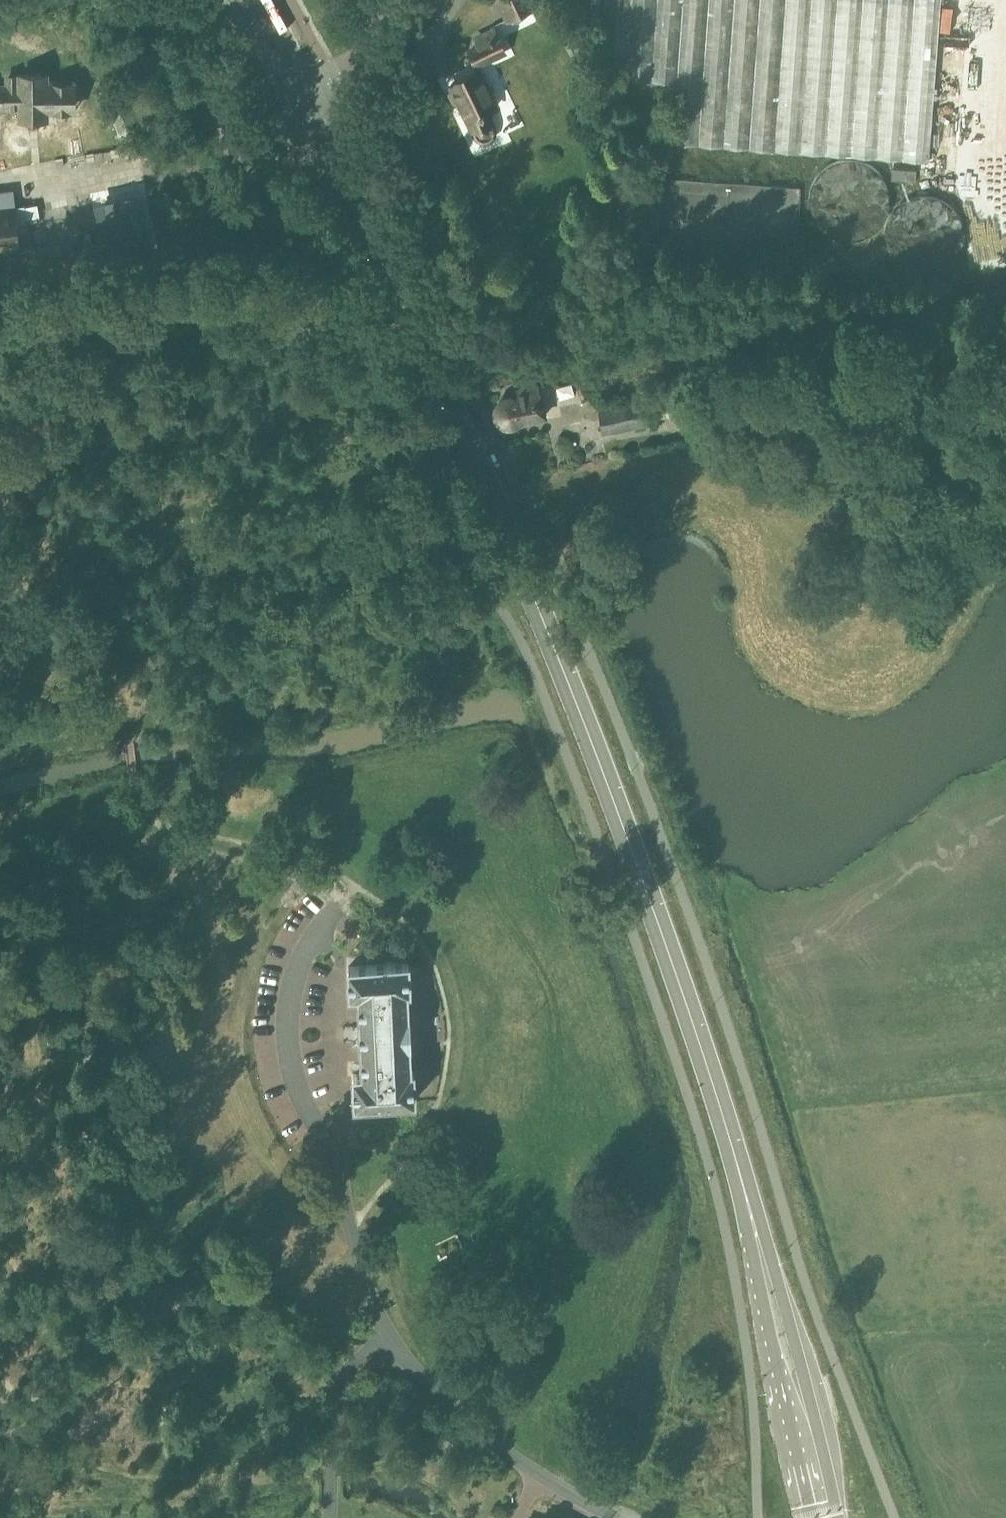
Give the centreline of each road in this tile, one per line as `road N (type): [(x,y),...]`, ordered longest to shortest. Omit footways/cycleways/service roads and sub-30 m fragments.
road 1 (secondary): [(828,1517),(720,1105),(646,886),(559,650),(304,107)]
road 2 (secondary): [(304,107),(247,0)]

